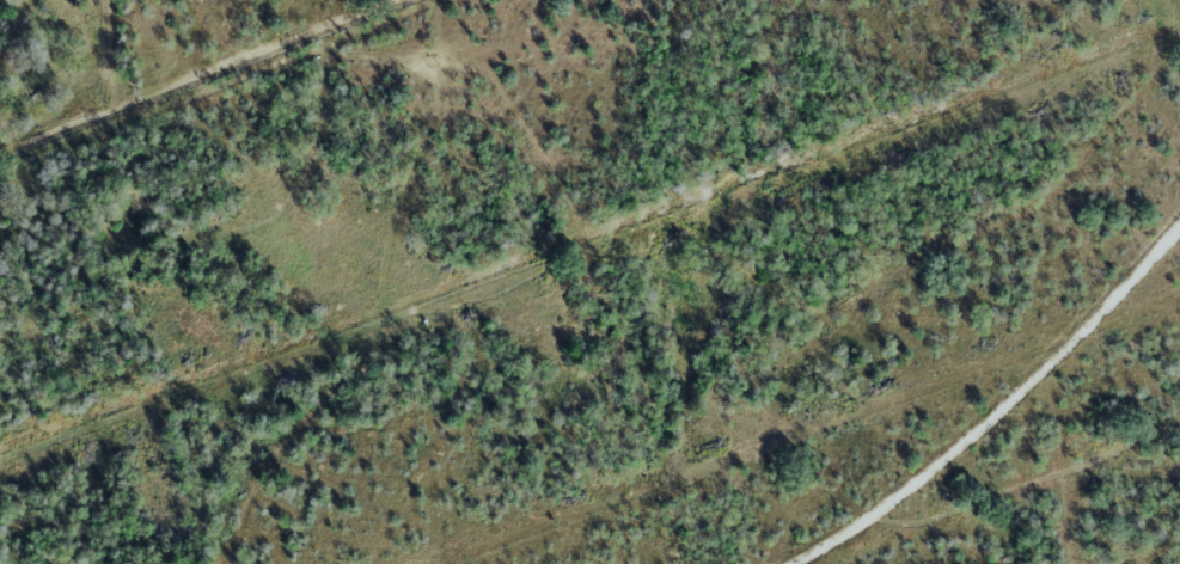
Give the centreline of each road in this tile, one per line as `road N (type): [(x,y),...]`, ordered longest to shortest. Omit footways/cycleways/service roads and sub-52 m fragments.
road 1 (track): [(1179,225),(998,411),(900,495),(793,563)]

